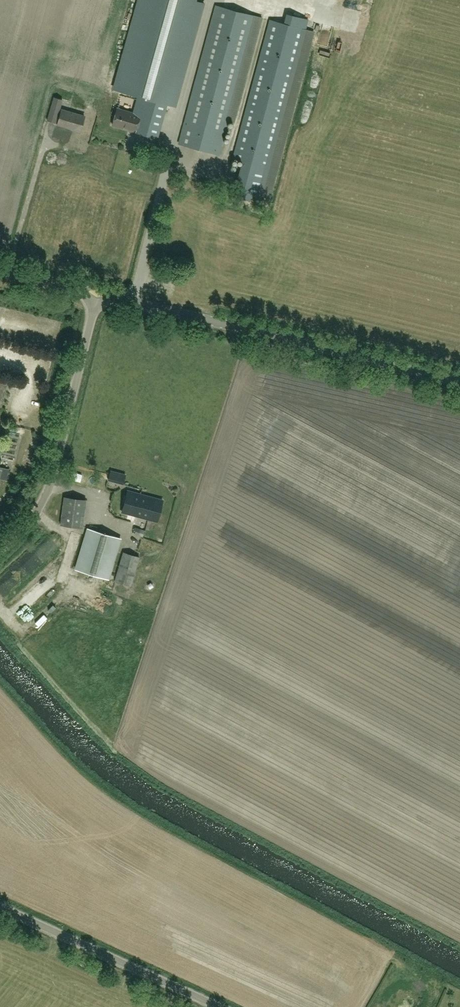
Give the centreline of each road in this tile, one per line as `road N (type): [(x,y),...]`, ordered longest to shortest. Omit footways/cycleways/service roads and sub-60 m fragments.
road 1 (tertiary): [(459,381),(131,302)]
road 2 (unclassified): [(131,302),(210,0)]
road 3 (unclassified): [(0,553),(21,533),(56,468),(98,293)]
road 4 (unclassified): [(219,1006),(0,907)]

